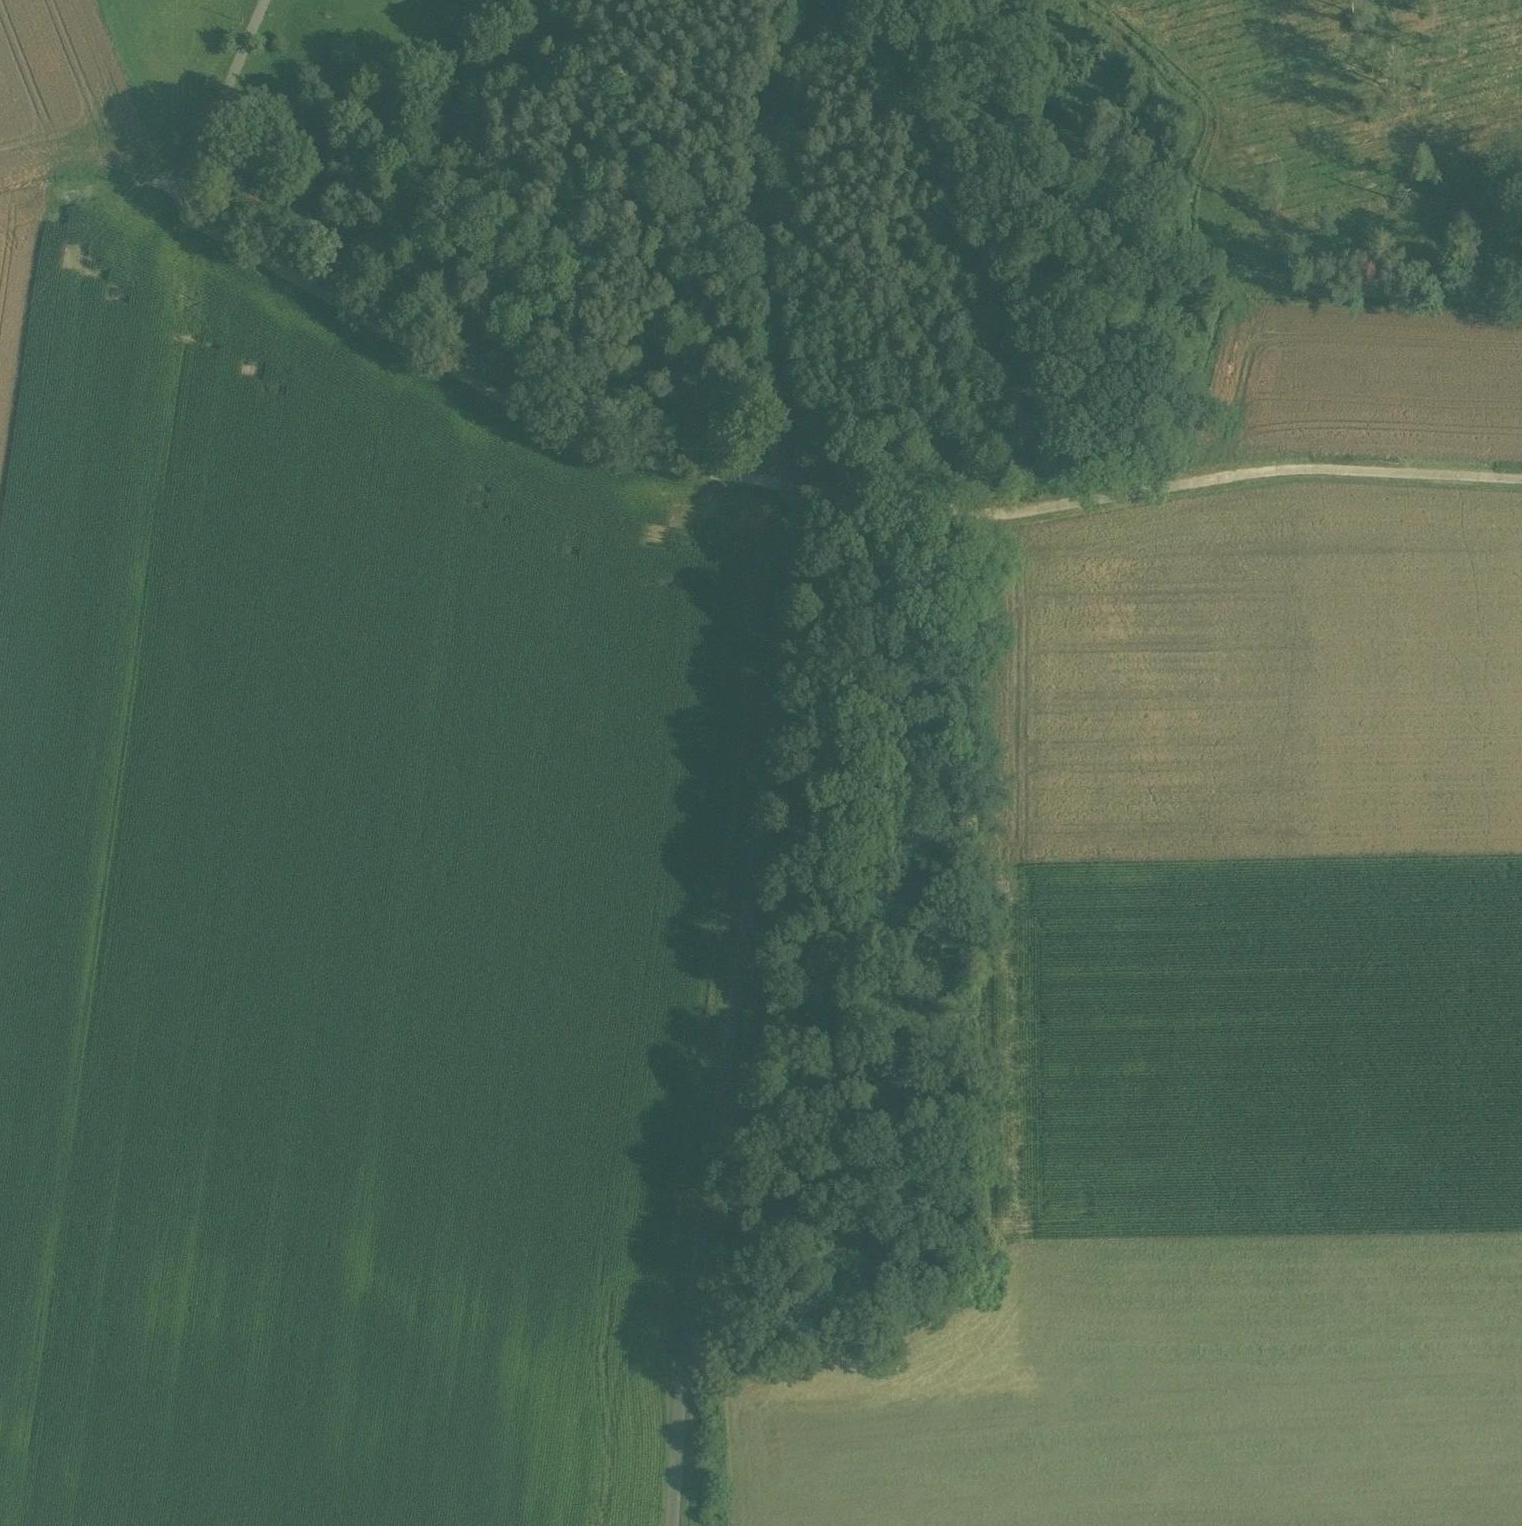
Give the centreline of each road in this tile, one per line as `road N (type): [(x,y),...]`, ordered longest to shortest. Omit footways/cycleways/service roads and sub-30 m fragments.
road 1 (unclassified): [(672,1525),(681,1362),(799,535),(788,482)]
road 2 (track): [(266,0),(194,157),(190,207),(230,242),(574,441),(791,494)]
road 3 (unclassified): [(1521,477),(1321,467),(1184,480),(985,513),(788,482)]
road 4 (unclassified): [(788,482),(753,193),(807,0)]

